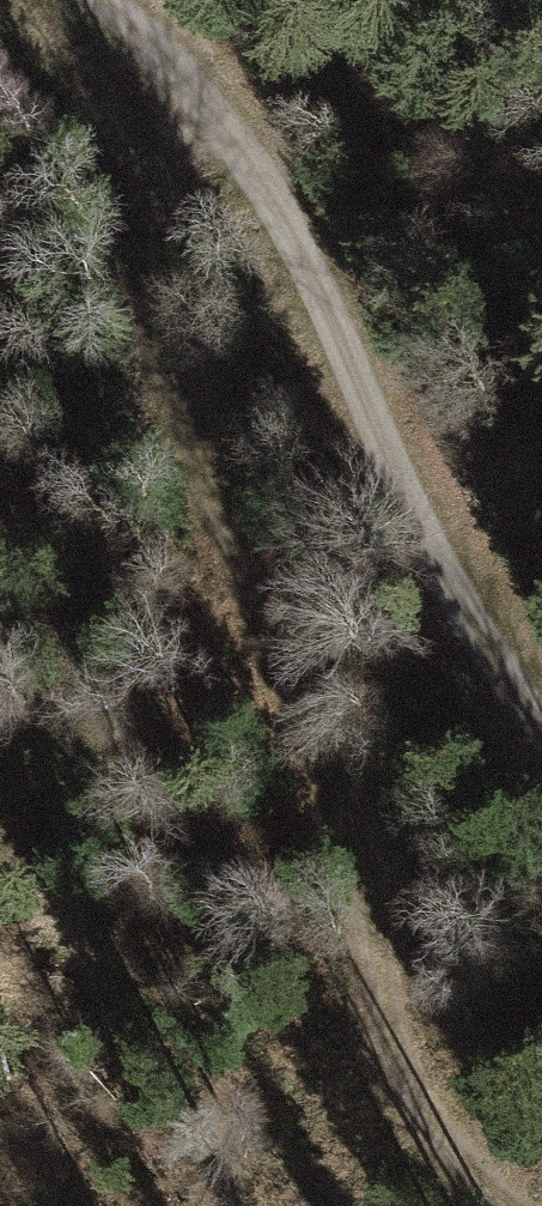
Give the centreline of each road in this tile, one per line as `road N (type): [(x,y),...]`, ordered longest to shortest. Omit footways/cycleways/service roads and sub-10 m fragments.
road 1 (track): [(520,1205),(448,1155),(390,1028),(346,828),(264,597),(186,316),(177,79)]
road 2 (track): [(541,751),(484,684),(403,468),(241,149),(104,0)]

